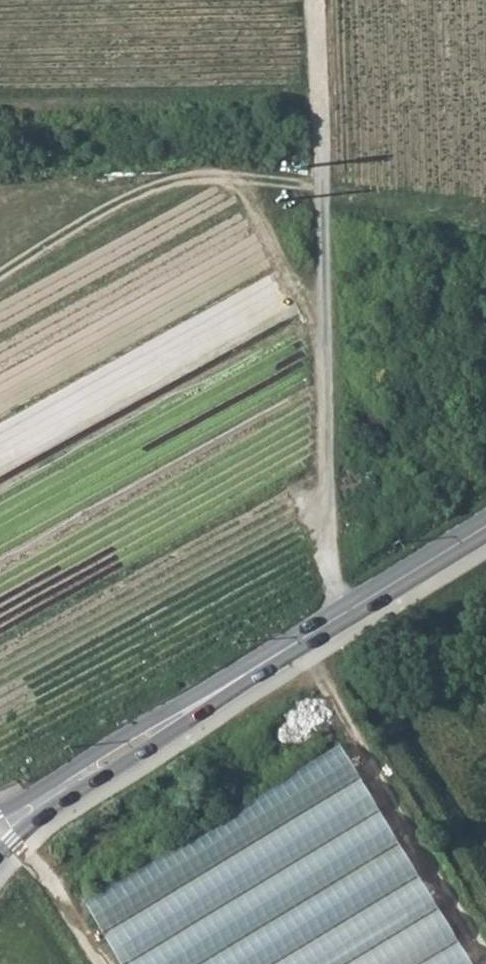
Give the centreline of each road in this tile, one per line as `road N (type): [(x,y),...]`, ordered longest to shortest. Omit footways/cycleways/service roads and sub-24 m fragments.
road 1 (track): [(349,611),(328,556),(313,0)]
road 2 (secondary): [(0,828),(485,526)]
road 3 (track): [(485,944),(302,640)]
road 4 (track): [(323,188),(189,179),(136,195),(0,279)]

